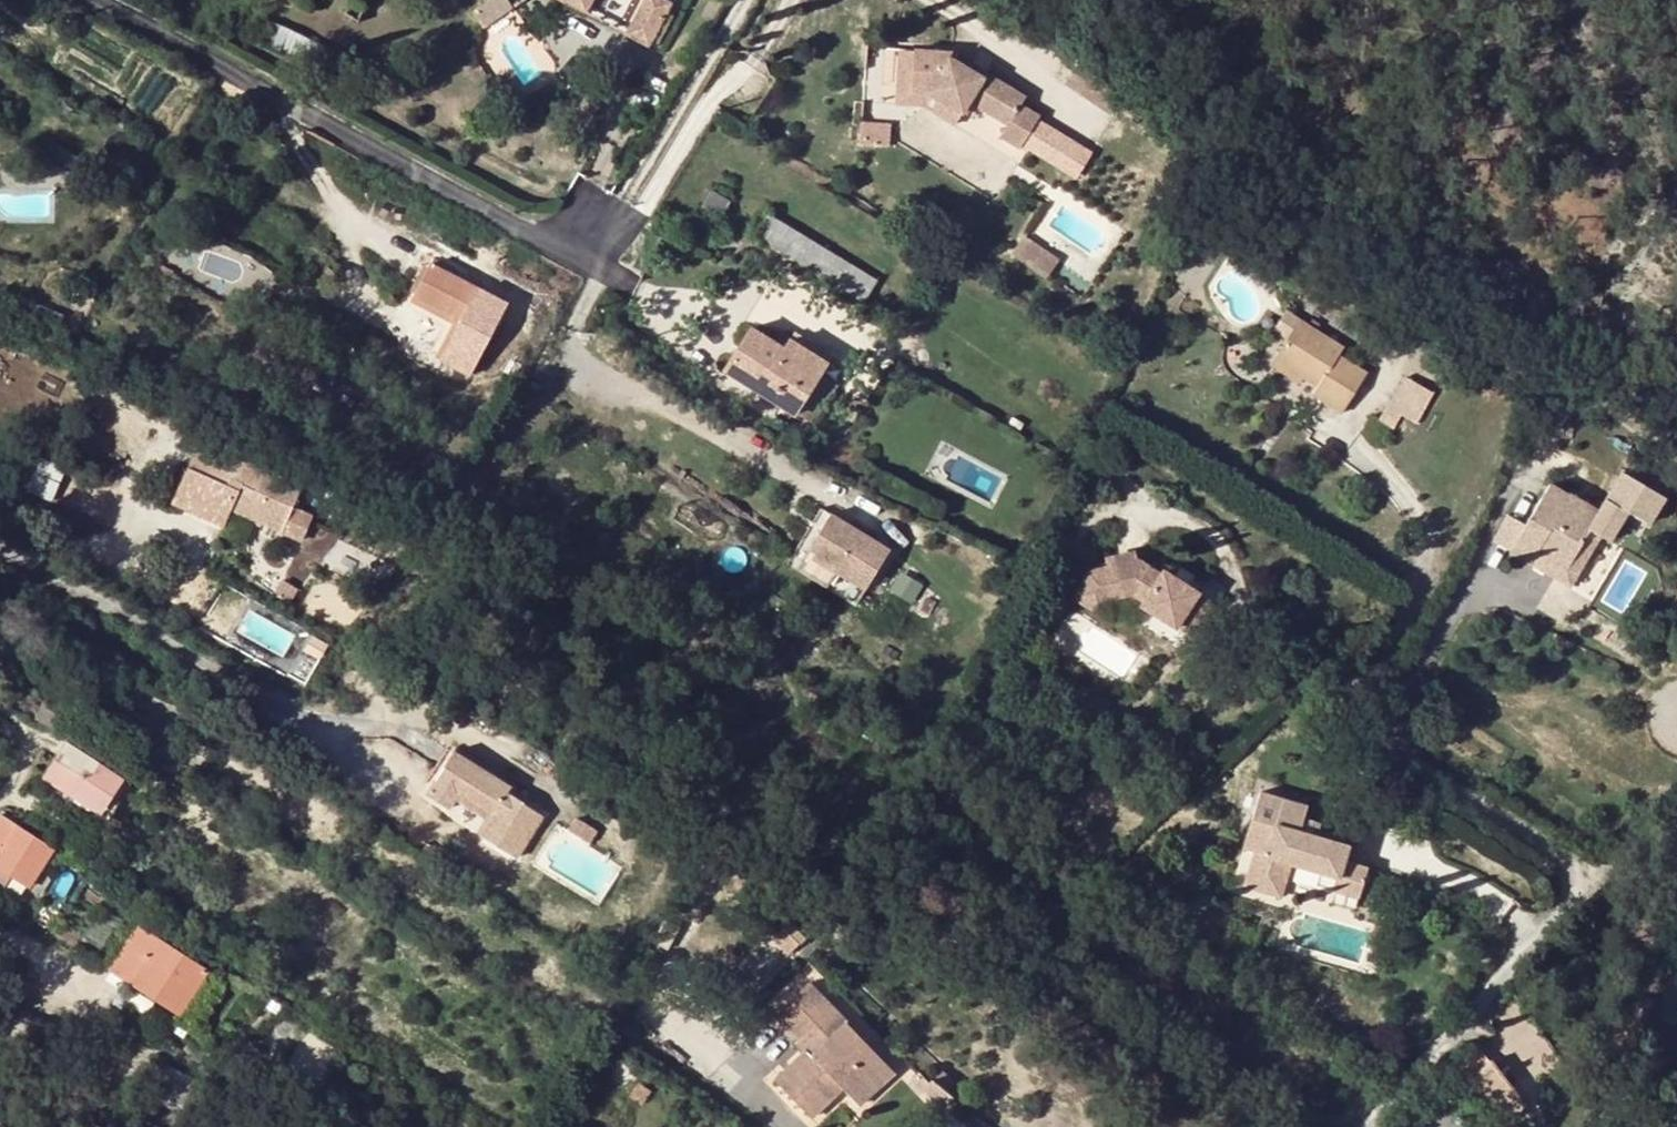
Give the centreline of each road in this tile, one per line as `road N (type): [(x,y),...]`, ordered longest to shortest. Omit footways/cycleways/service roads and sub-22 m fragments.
road 1 (residential): [(91,0),(635,290)]

